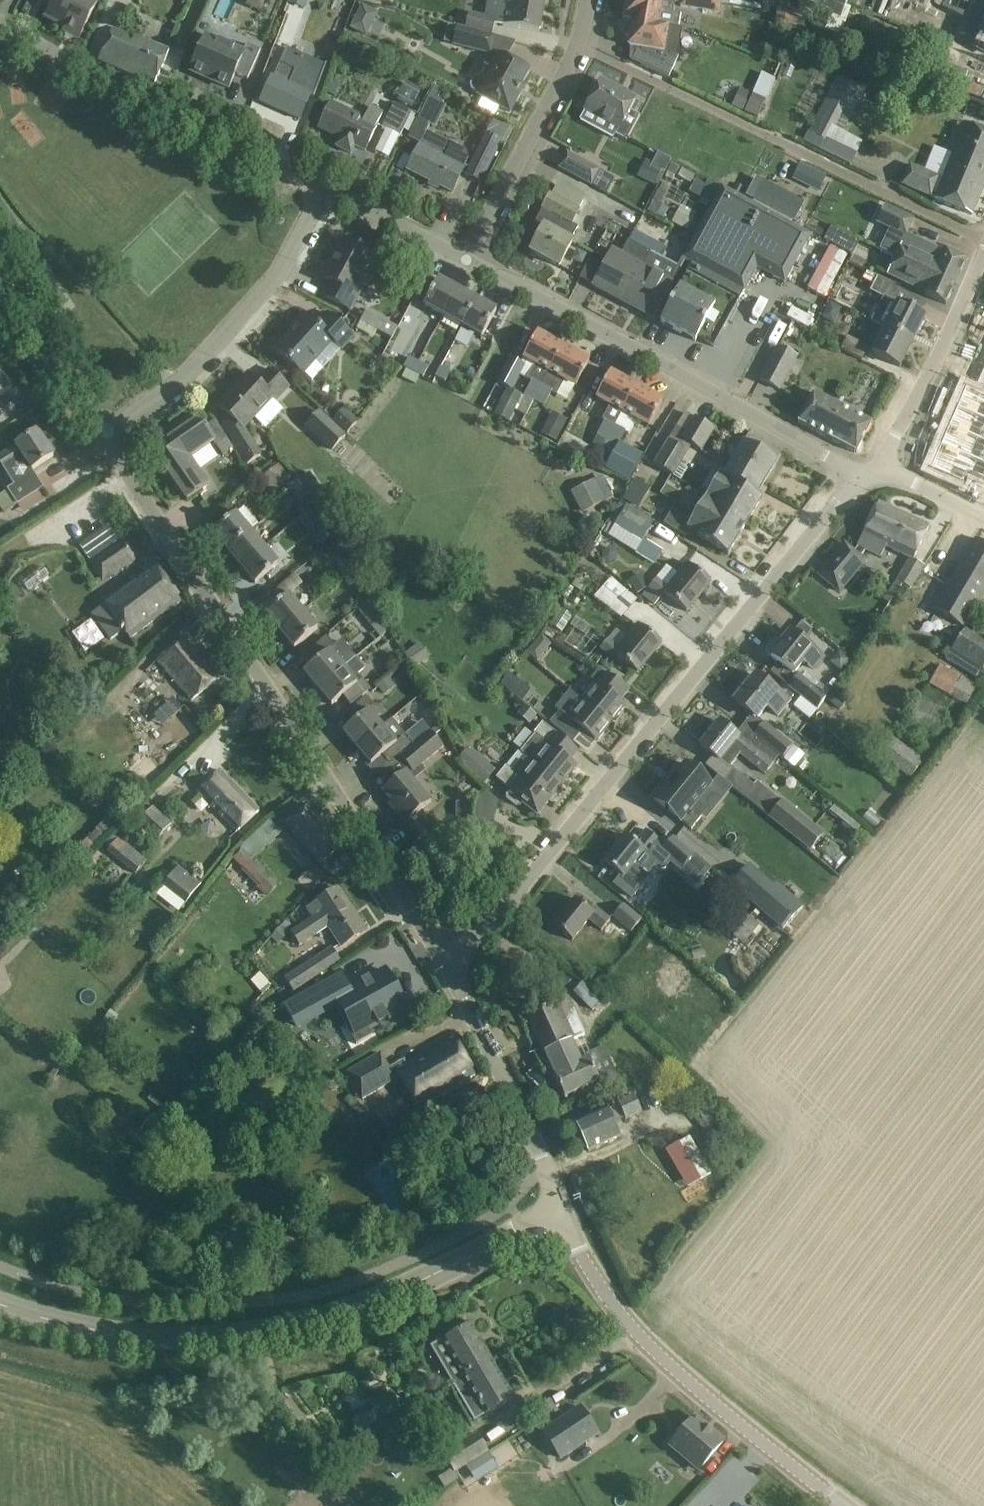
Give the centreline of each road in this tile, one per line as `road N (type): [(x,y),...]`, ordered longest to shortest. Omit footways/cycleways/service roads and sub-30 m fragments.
road 1 (residential): [(447,964),(867,471)]
road 2 (residential): [(447,964),(103,434)]
road 3 (tertiary): [(560,1213),(373,1303),(267,1332),(109,1334),(0,1305)]
road 4 (residential): [(867,471),(836,463),(465,259)]
road 5 (tertiary): [(844,1505),(649,1352),(598,1289),(560,1213)]
road 6 (residential): [(324,188),(160,113),(0,22)]
road 7 (residential): [(103,434),(182,379),(262,292),(324,188)]
road 8 (residential): [(465,259),(566,76),(591,0)]
road 9 (residential): [(867,471),(892,443),(939,356),(983,249)]
road 10 (residential): [(103,434),(0,276)]
road 11 (residential): [(465,259),(324,188)]
road 12 (unclassified): [(560,1213),(507,1081)]
road 13 (residential): [(507,1081),(447,964)]
road 14 (residential): [(983,518),(922,486),(867,471)]

